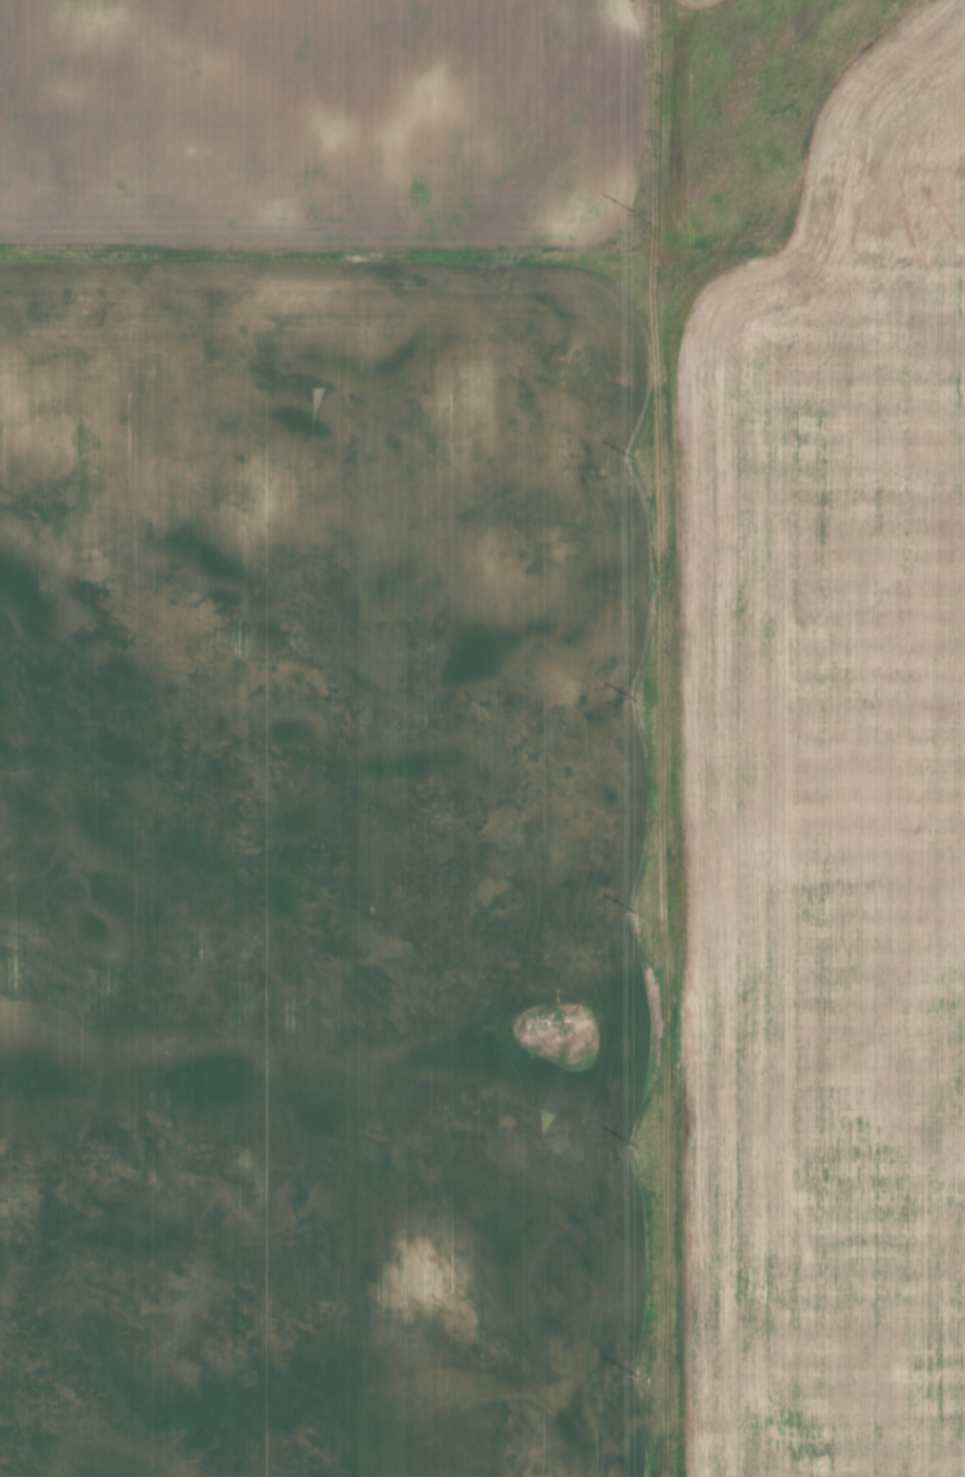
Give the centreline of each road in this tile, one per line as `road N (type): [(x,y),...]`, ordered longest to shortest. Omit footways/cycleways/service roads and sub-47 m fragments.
road 1 (track): [(666,1476),(661,531),(652,319),(659,0)]

